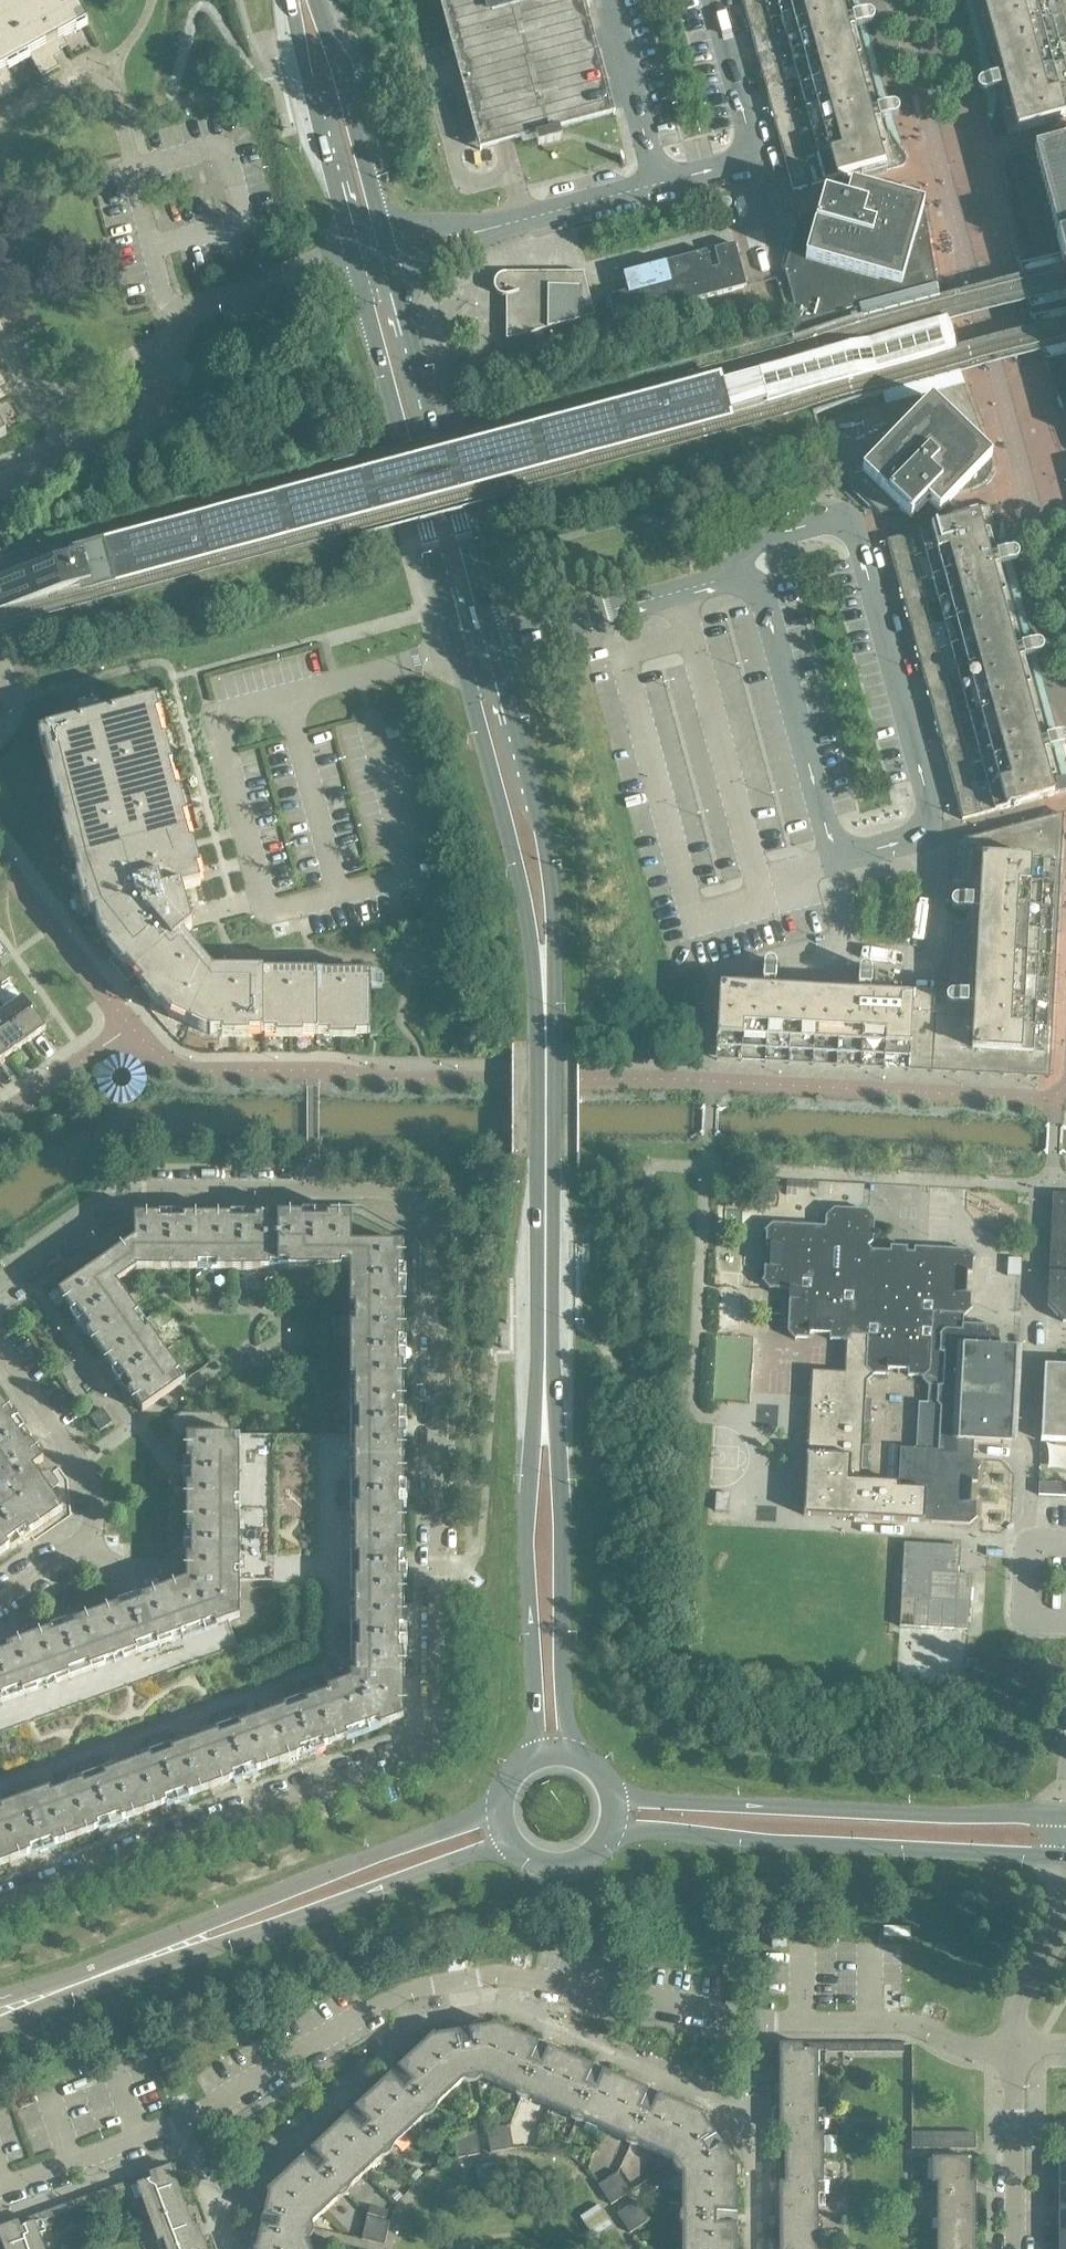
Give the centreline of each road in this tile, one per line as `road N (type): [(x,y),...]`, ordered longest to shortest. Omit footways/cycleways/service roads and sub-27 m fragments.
road 1 (residential): [(0,1912),(403,1761),(425,1749),(440,1710),(433,1223),(405,1191),(139,1192),(0,1283)]
road 2 (residential): [(1014,2047),(964,2046),(915,2025),(757,2019),(519,1977),(477,1977),(389,1998),(192,2123),(0,2192)]
road 3 (tertiary): [(544,1386),(547,981),(528,838),(482,644)]
road 4 (residential): [(835,862),(939,835),(856,538),(847,524),(832,521),(751,543),(736,566)]
road 5 (residential): [(482,644),(216,723),(265,915)]
road 6 (tertiary): [(616,1834),(1065,1856)]
road 7 (tertiary): [(1065,1817),(618,1792)]
road 8 (tertiary): [(482,644),(376,267)]
road 9 (tertiary): [(544,1386),(528,1538),(533,1754)]
road 10 (tertiary): [(576,1751),(562,1695),(559,1481),(544,1386)]
road 11 (tertiary): [(495,1806),(168,1951)]
road 12 (tertiary): [(168,1951),(231,1939),(482,1850),(507,1848)]
road 13 (residential): [(0,1598),(87,1538),(95,1491),(0,1350)]
road 14 (residential): [(736,566),(759,585),(835,862)]
road 15 (residential): [(376,267),(660,187)]
road 16 (residential): [(0,118),(60,85),(100,88),(120,117),(154,258)]
road 17 (tertiary): [(376,267),(305,0)]
road 18 (residential): [(482,644),(726,581),(736,566)]
road 19 (residential): [(0,485),(146,431),(173,334)]
road 20 (residential): [(660,187),(738,164),(752,137),(719,0)]
road 21 (residential): [(173,334),(53,394),(13,371),(0,346)]
road 22 (residential): [(1013,2248),(1014,2047)]
road 23 (residential): [(1014,2047),(1019,2009),(1055,1938),(1065,1856)]
road 24 (residential): [(611,0),(660,187)]
road 25 (tertiary): [(507,1848),(544,1872),(566,1873),(587,1867),(616,1834)]

